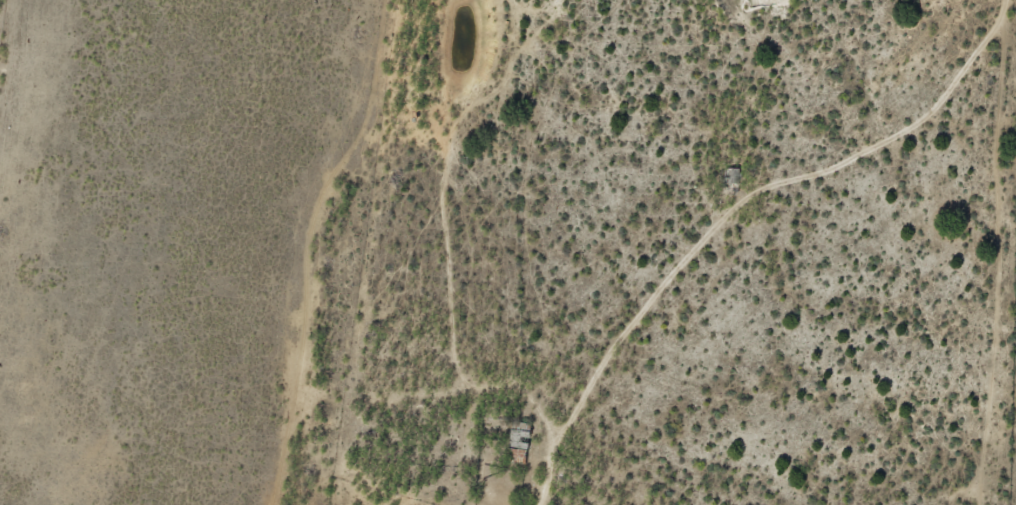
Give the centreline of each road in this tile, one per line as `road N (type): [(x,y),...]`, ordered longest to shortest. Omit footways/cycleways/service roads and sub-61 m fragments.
road 1 (track): [(1004,0),(903,133),(754,206),(569,411)]

